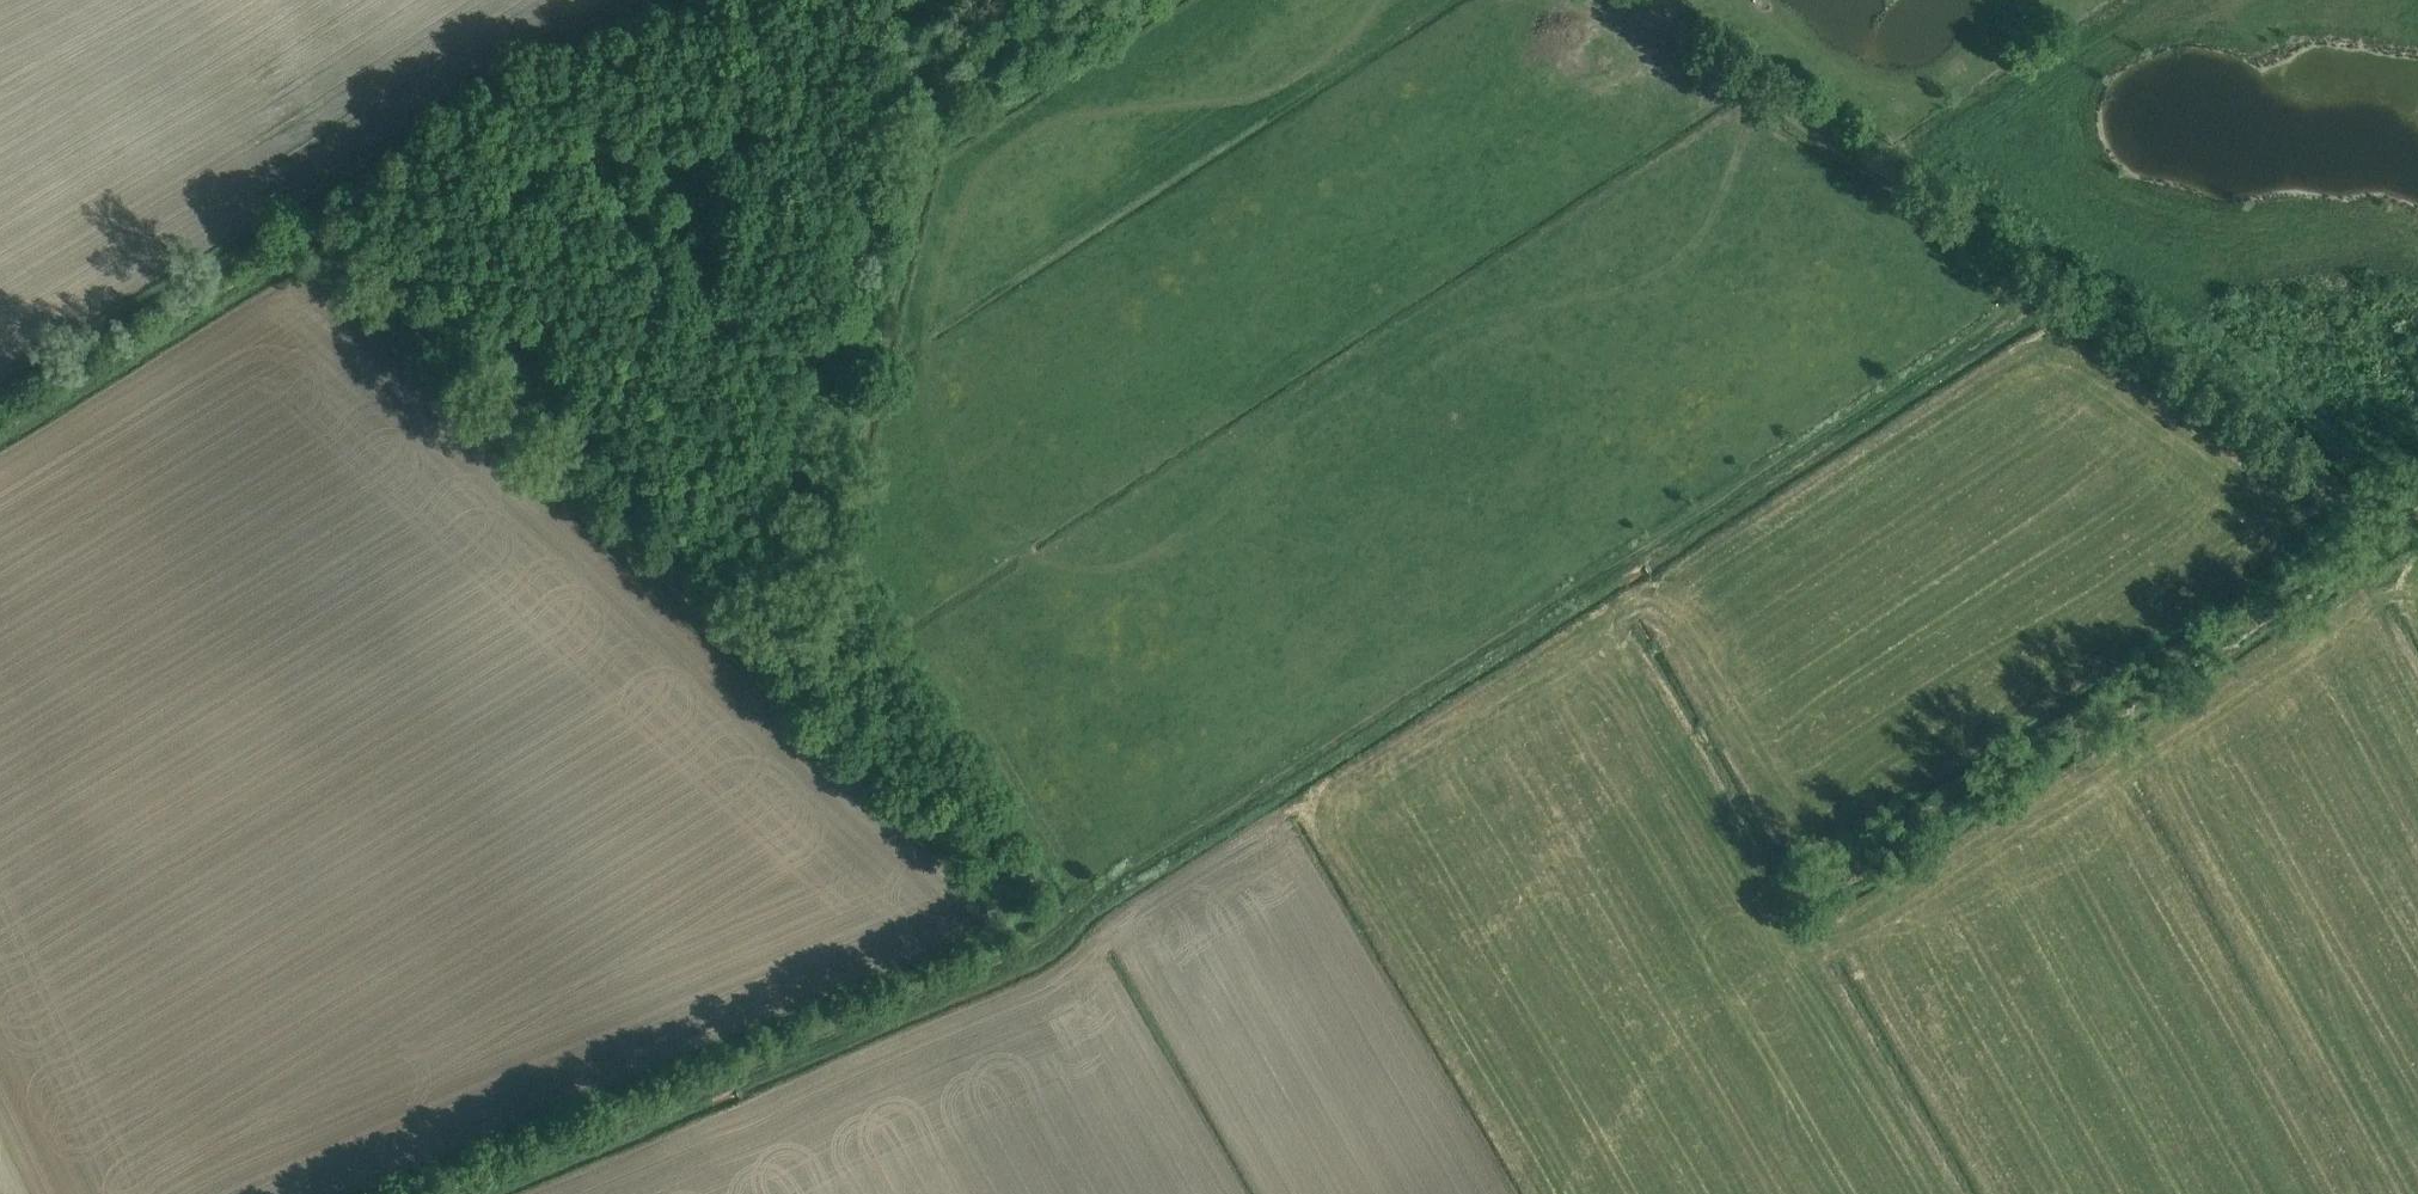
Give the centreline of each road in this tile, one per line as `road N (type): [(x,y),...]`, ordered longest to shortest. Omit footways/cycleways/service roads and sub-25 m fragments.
road 1 (track): [(2385,526),(1614,0)]
road 2 (track): [(1816,881),(2385,526)]

